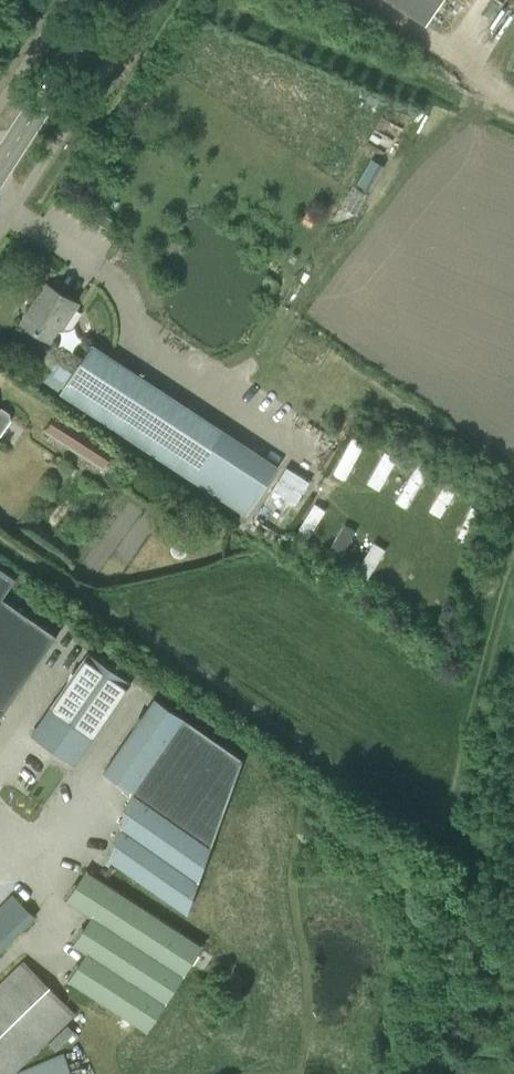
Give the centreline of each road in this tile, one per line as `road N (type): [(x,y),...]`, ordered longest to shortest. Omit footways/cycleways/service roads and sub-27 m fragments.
road 1 (secondary): [(0,167),(108,0)]

